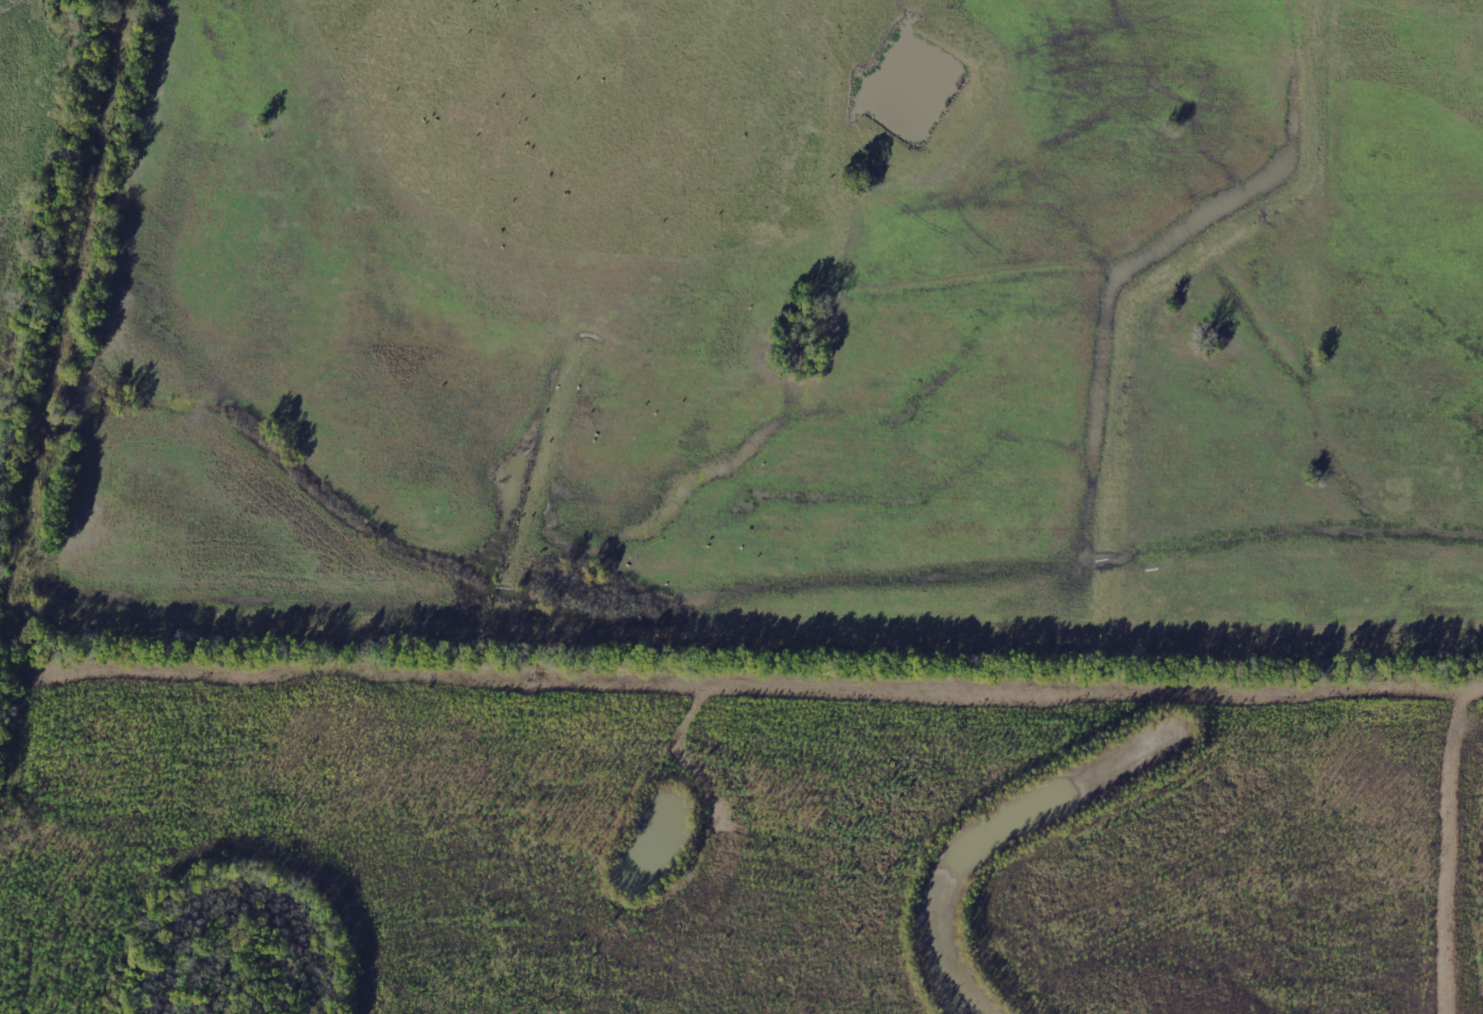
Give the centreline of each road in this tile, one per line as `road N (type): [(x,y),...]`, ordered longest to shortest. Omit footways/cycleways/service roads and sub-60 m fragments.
road 1 (residential): [(1482,690),(1465,725),(1462,1013)]

